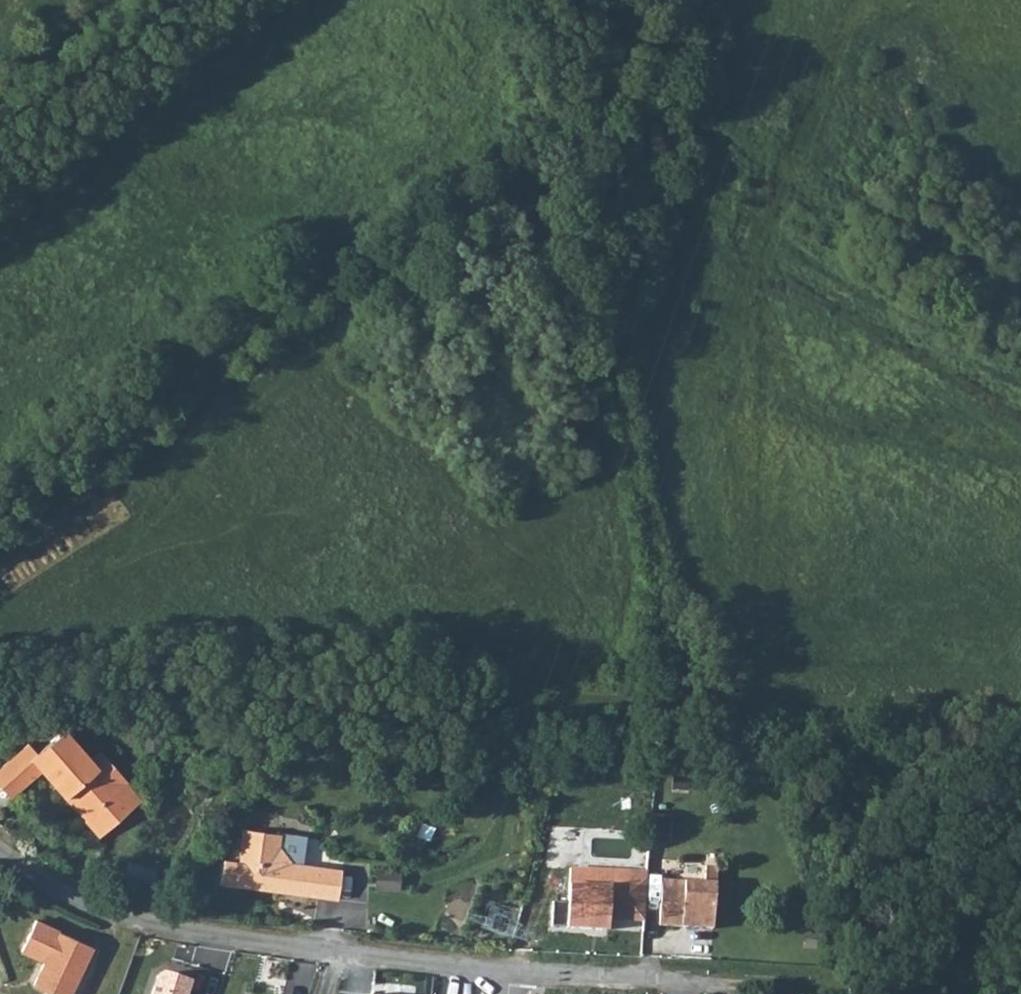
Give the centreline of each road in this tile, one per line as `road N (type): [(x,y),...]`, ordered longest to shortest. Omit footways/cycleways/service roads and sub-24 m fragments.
road 1 (residential): [(0,849),(70,891),(172,929),(511,970)]
road 2 (residential): [(511,970),(748,993)]

